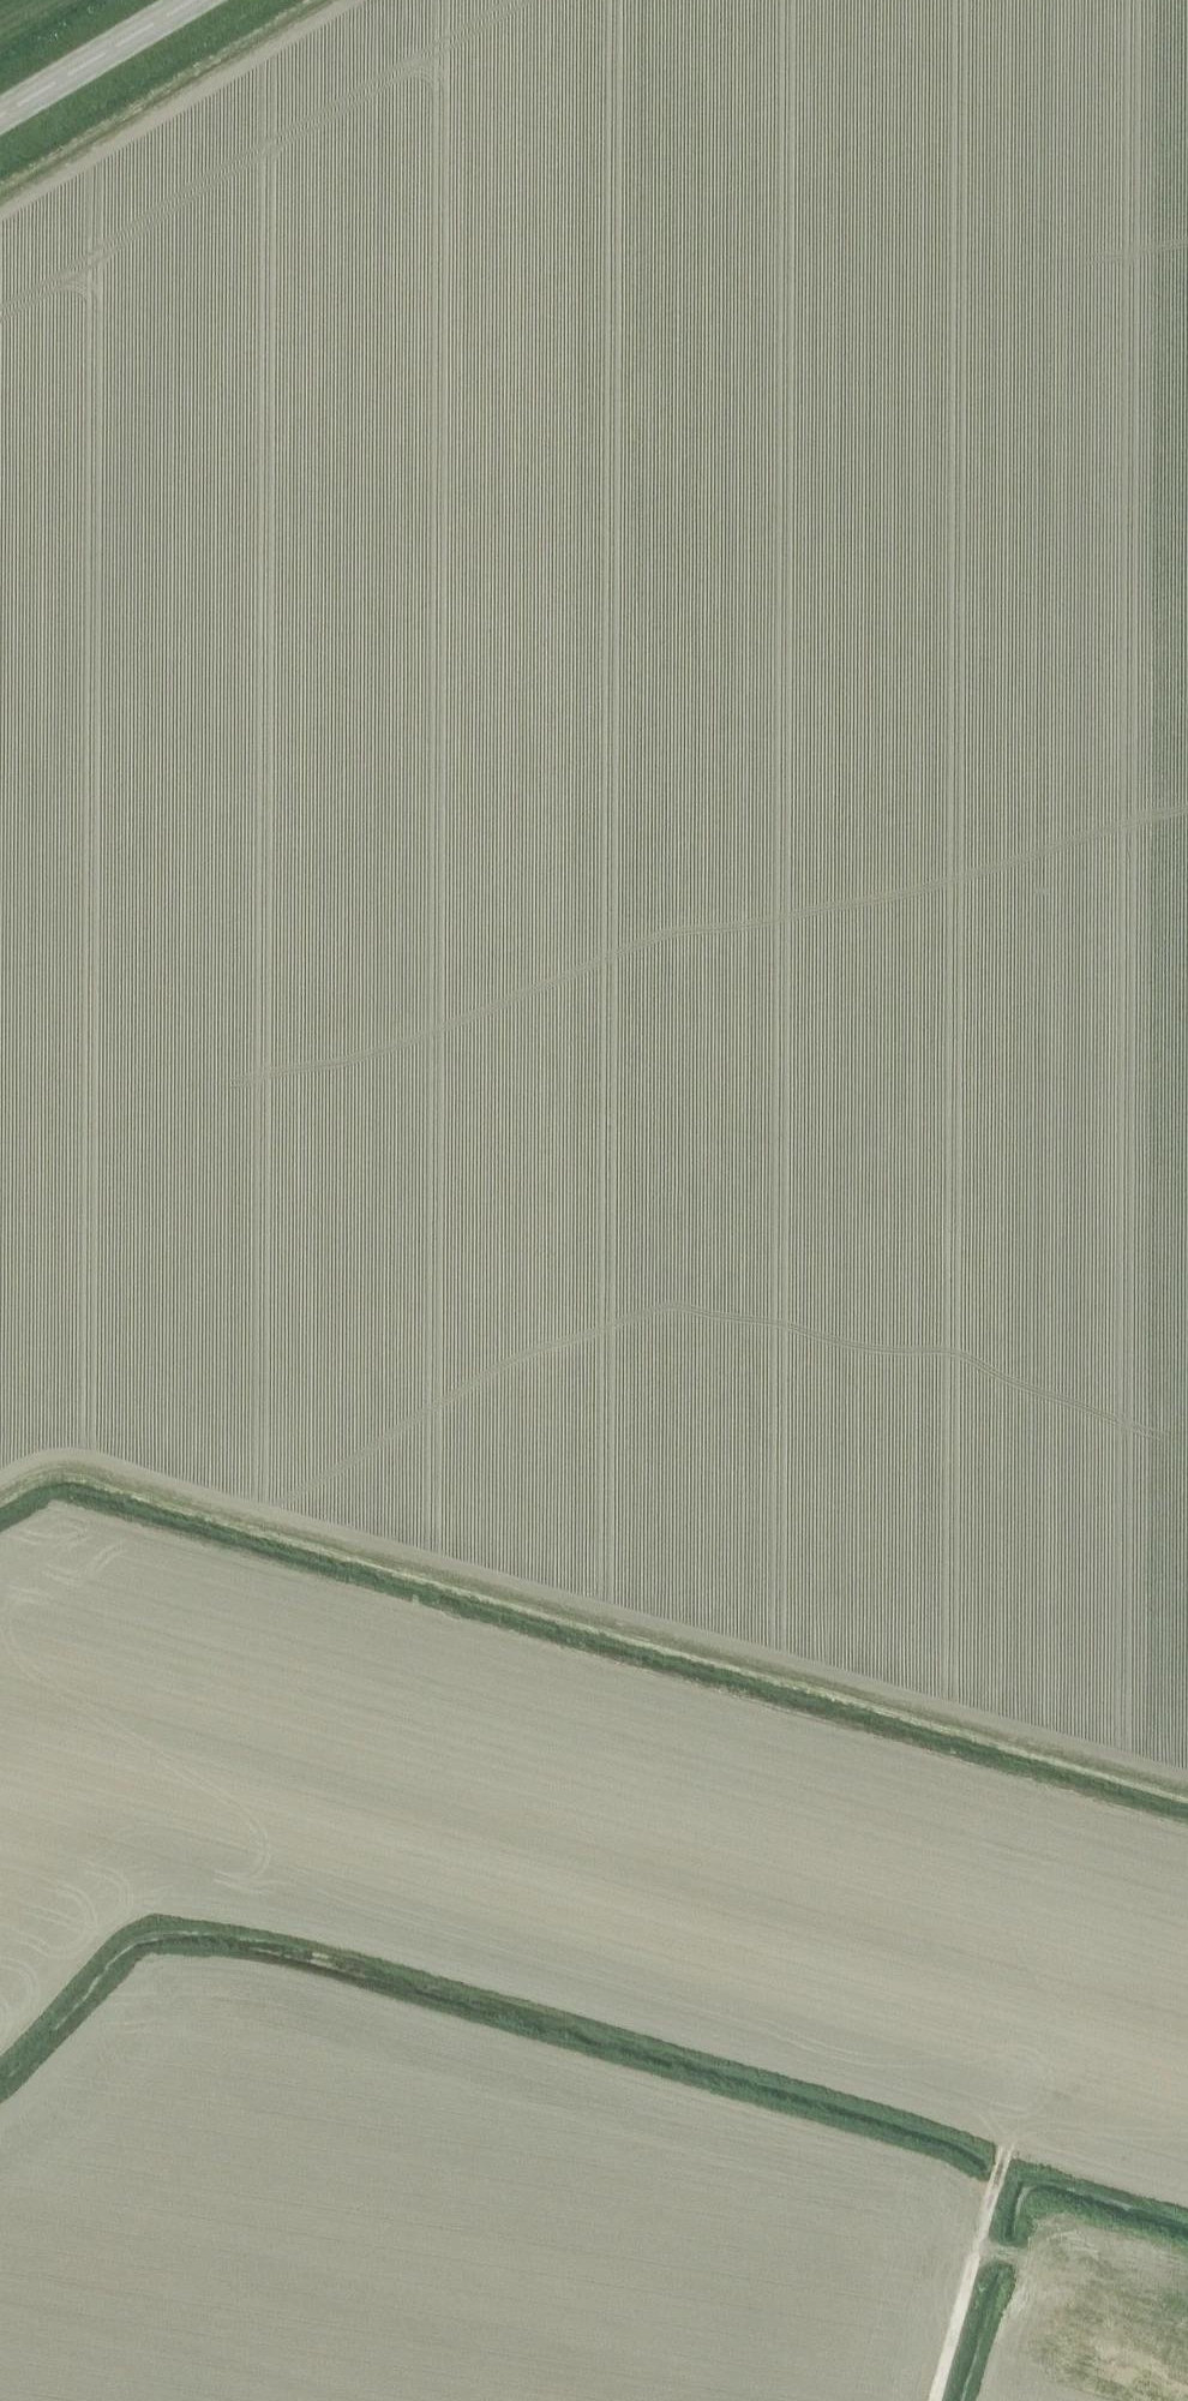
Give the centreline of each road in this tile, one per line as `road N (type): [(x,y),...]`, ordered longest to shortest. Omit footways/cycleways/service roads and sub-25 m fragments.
road 1 (track): [(934,2400),(994,2182)]
road 2 (secondary): [(0,113),(192,0)]

